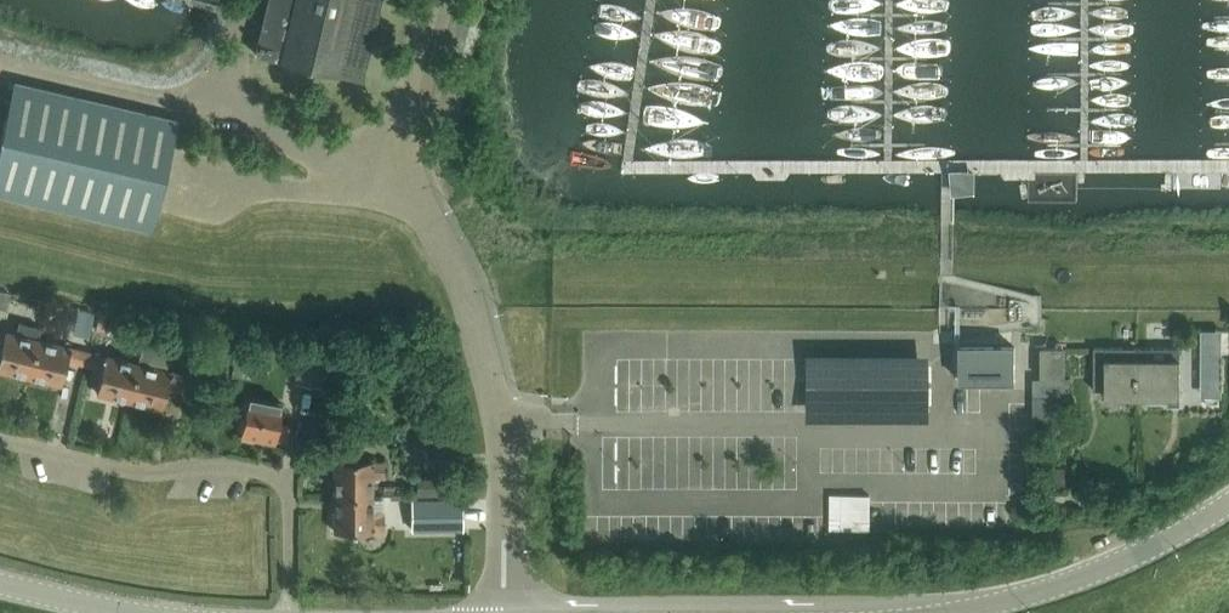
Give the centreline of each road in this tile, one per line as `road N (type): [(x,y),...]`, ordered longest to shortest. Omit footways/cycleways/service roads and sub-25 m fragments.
road 1 (unclassified): [(511,612),(507,429),(471,298),(431,219),(381,171)]
road 2 (unclassified): [(290,612),(288,478),(237,470),(131,478),(0,445)]
road 3 (tertiary): [(1228,510),(1125,569),(1017,603),(949,612)]
road 4 (unclassified): [(381,171),(242,125),(229,96),(240,0)]
road 5 (unclassified): [(381,171),(430,0)]
road 6 (tertiary): [(123,612),(0,587)]

